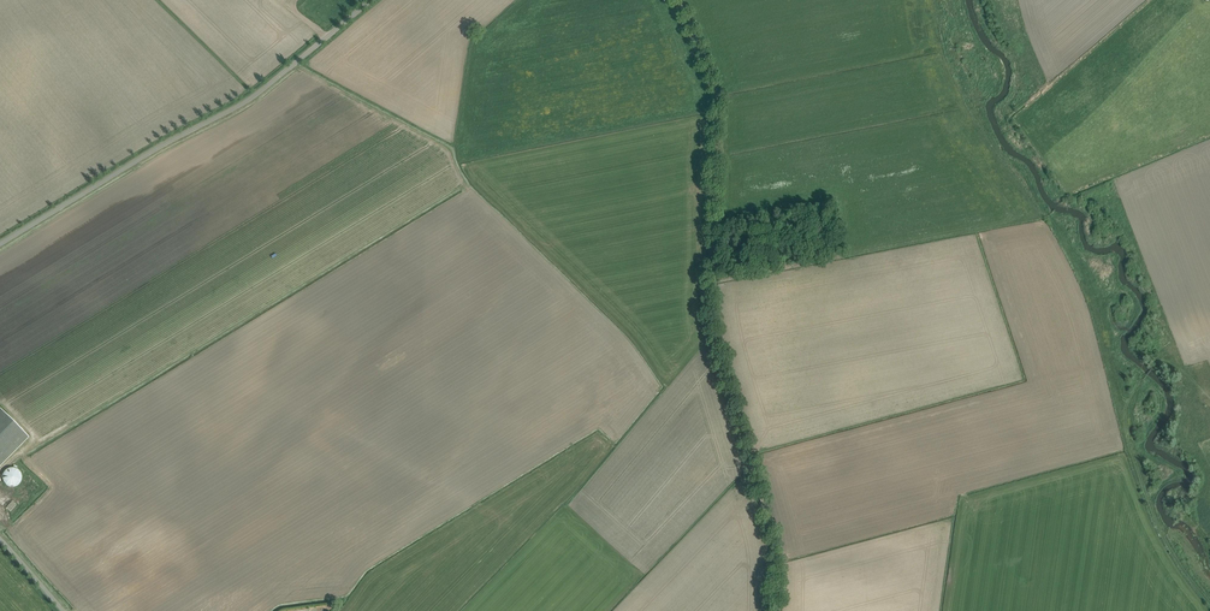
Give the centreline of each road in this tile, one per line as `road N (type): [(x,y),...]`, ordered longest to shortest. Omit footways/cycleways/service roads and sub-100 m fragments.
road 1 (track): [(776,610),(772,530),(713,332),(717,105),(679,0)]
road 2 (unclassified): [(0,244),(253,97),(371,0)]

